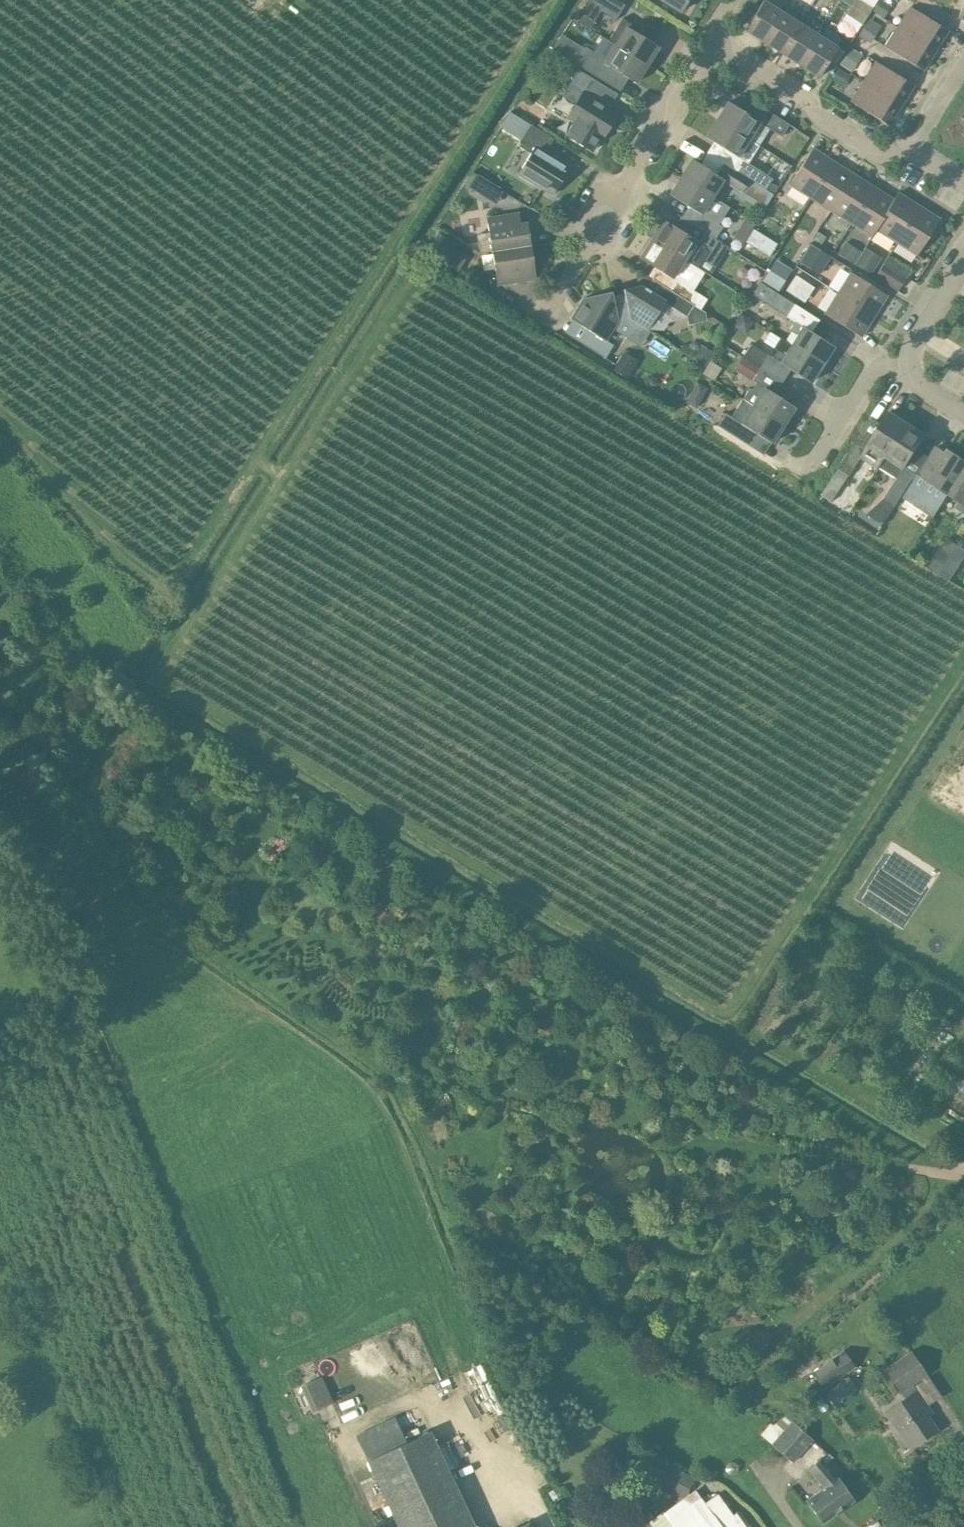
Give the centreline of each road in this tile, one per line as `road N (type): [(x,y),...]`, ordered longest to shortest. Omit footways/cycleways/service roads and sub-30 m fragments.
road 1 (residential): [(913,146),(873,150),(718,43)]
road 2 (residential): [(619,189),(703,53),(718,43)]
road 3 (residential): [(910,363),(867,373),(813,460),(790,462)]

